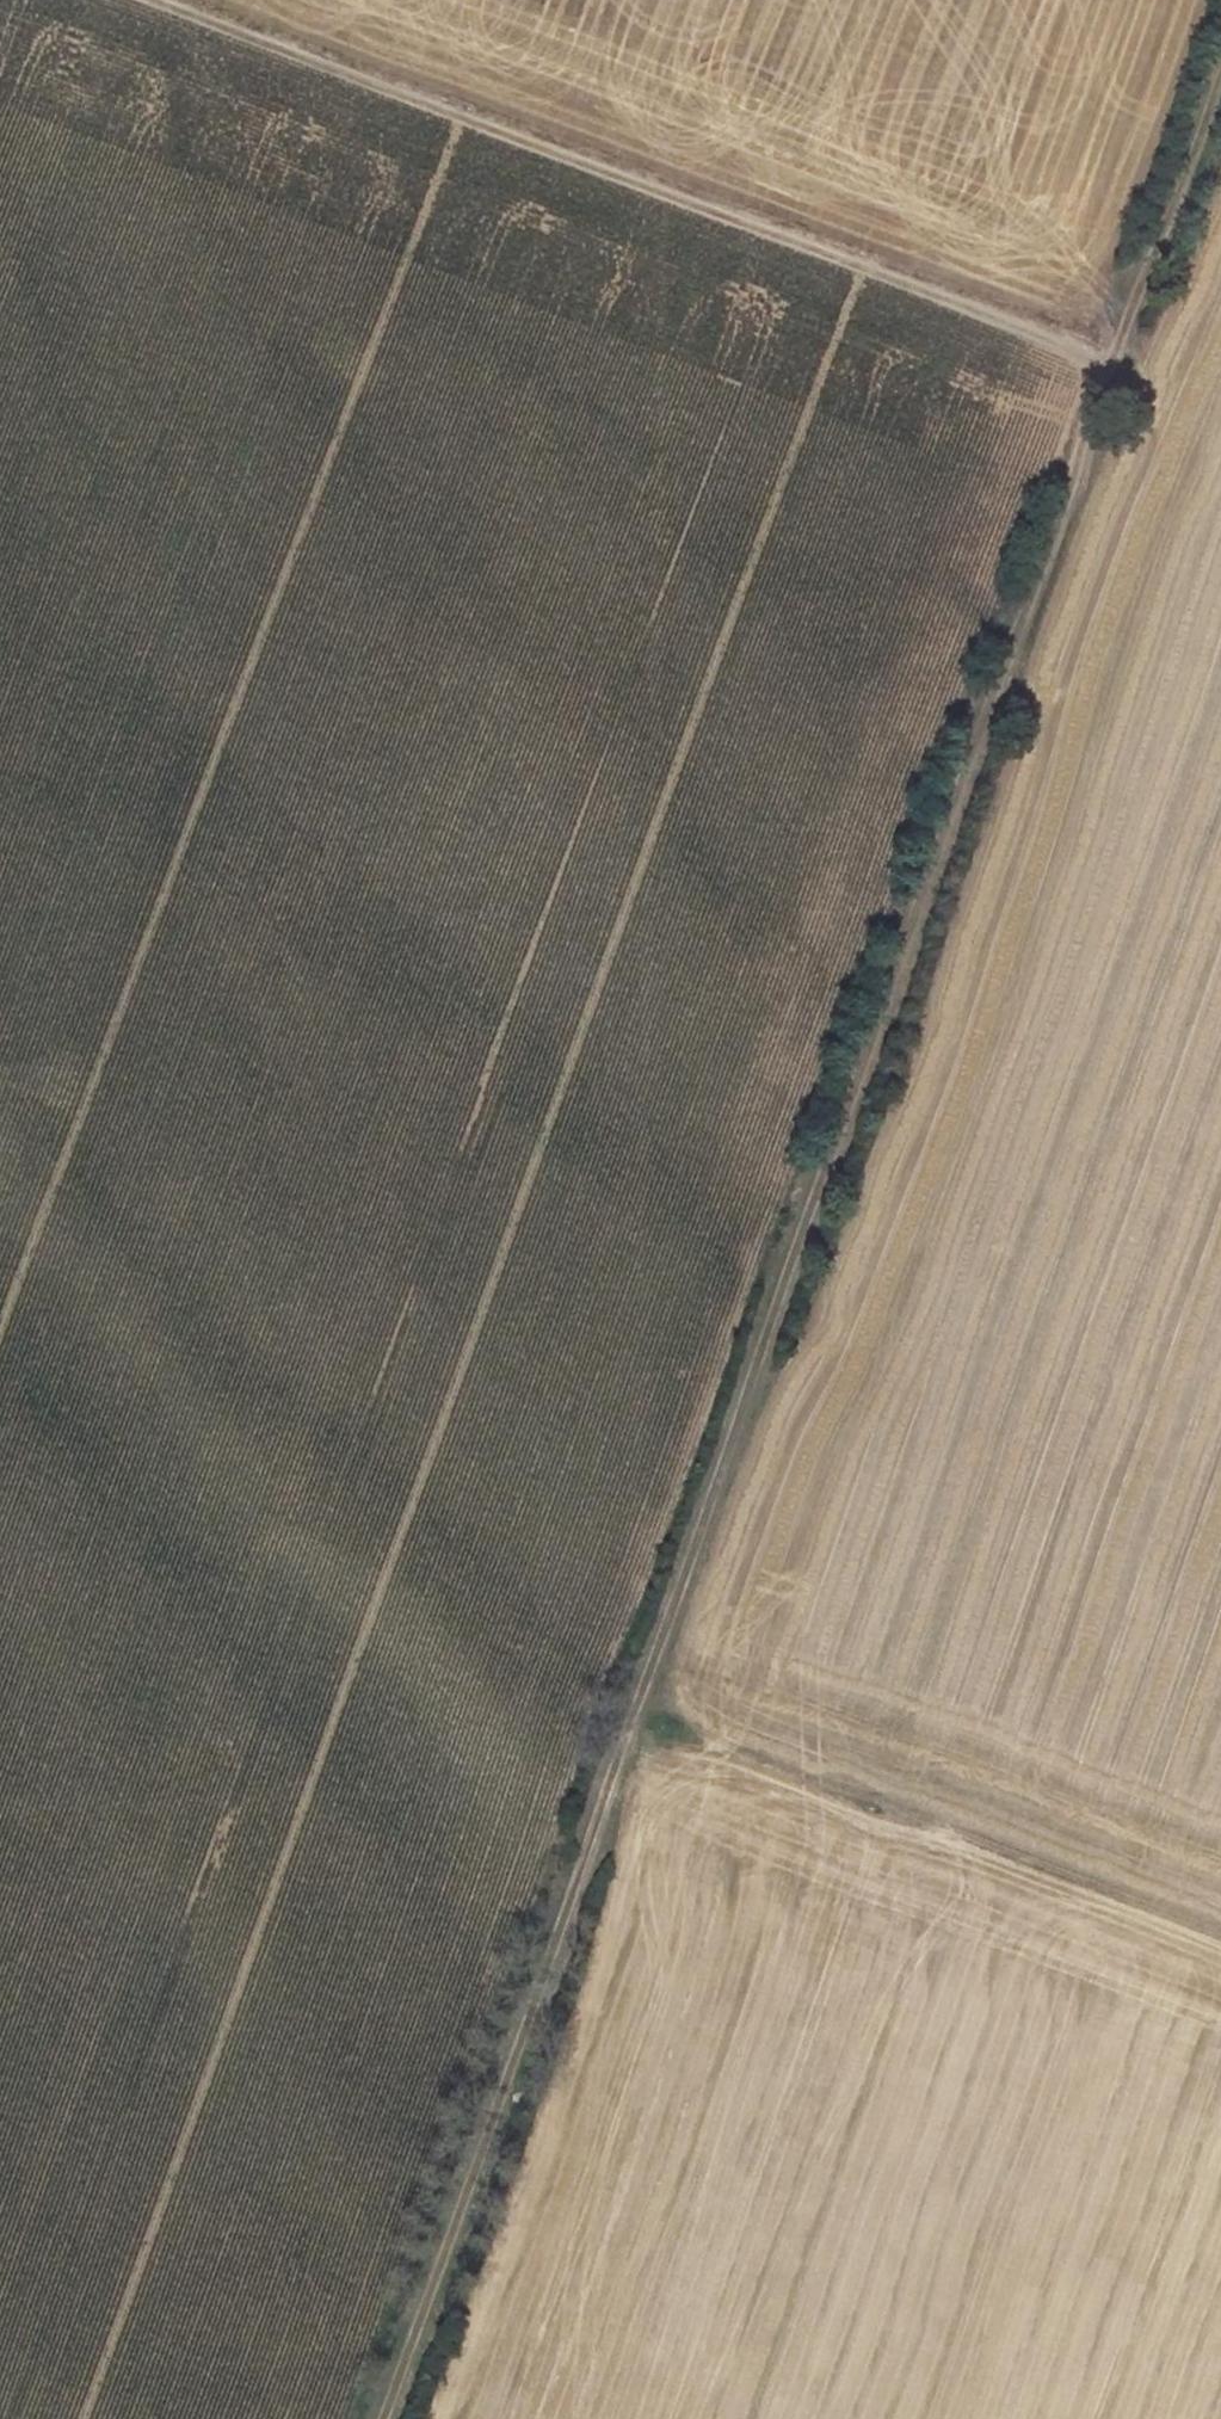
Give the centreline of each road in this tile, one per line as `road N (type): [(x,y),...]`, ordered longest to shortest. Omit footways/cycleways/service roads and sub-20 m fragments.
road 1 (track): [(381,2418),(532,1973),(1220,57)]
road 2 (track): [(1106,361),(152,0)]

